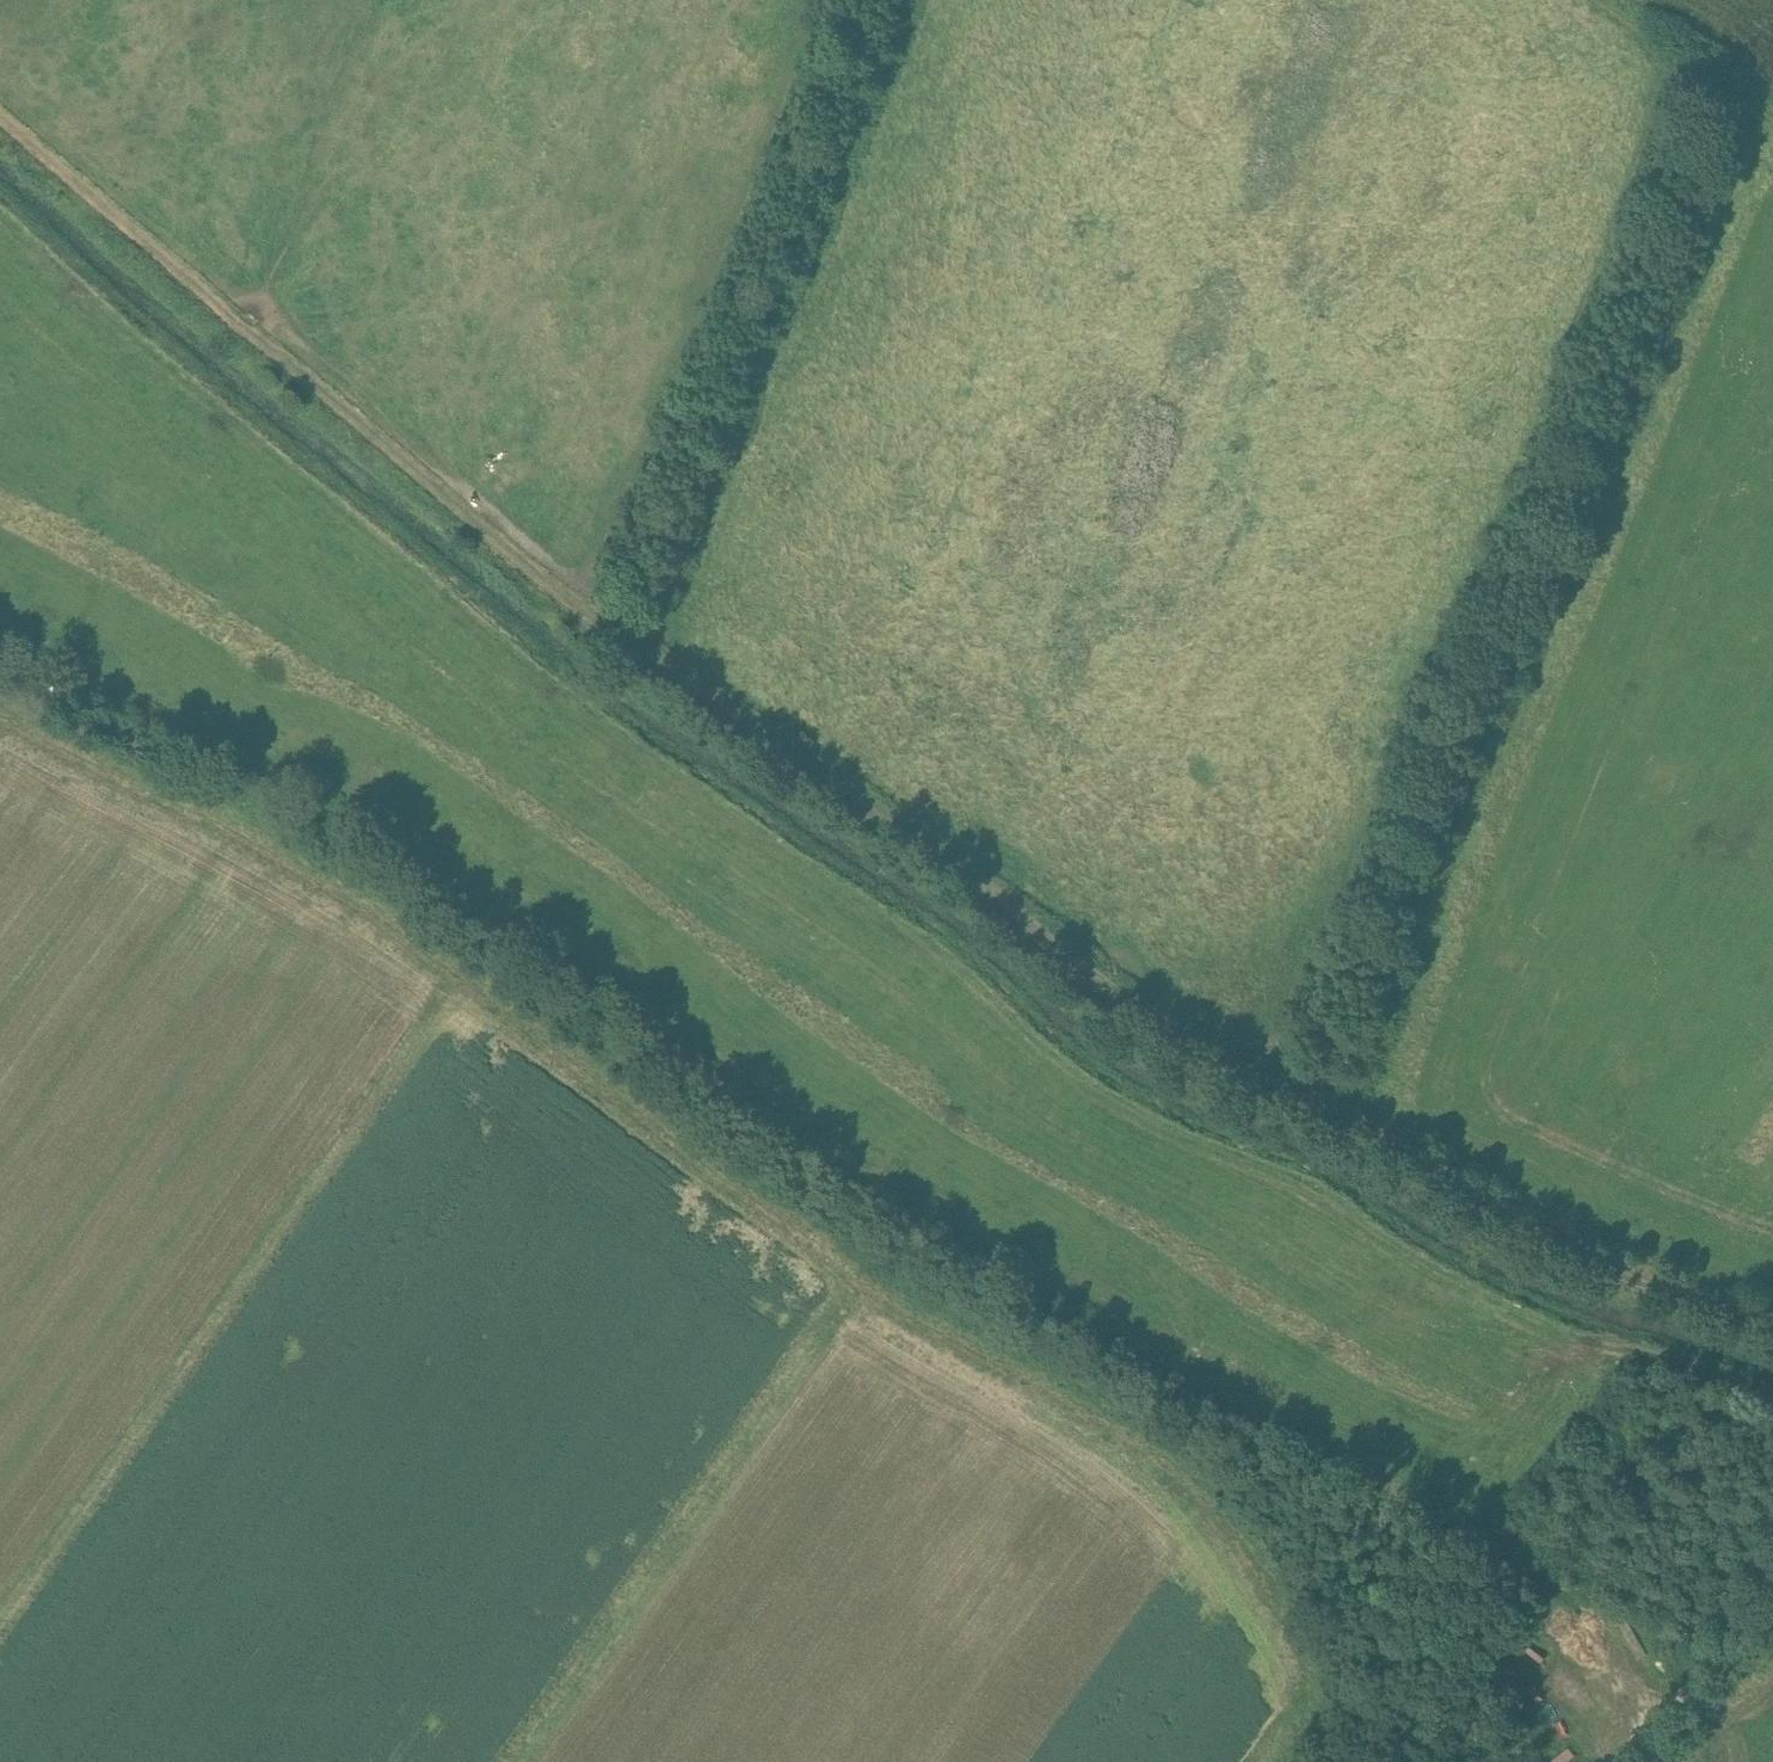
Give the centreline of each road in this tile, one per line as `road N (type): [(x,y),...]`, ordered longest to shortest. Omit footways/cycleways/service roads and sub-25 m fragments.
road 1 (track): [(0,125),(658,681),(1187,1049),(1317,1107),(1446,1192),(1650,1291),(1772,1330)]
road 2 (track): [(1626,1761),(1772,1594)]

